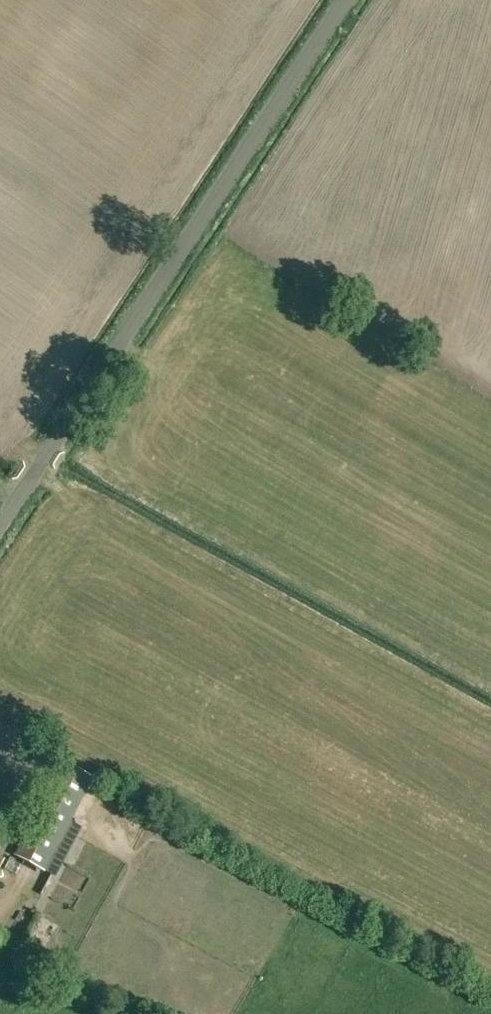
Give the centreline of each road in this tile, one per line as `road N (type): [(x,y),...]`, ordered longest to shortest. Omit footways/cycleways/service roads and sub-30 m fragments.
road 1 (unclassified): [(0,526),(348,0)]

